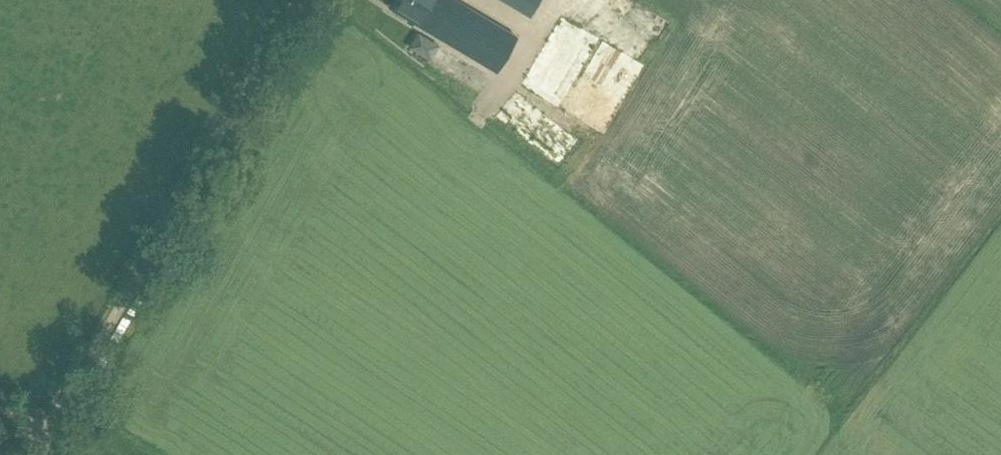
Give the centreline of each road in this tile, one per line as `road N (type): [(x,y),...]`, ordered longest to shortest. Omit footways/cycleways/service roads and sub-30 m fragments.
road 1 (unclassified): [(40,454),(98,333),(300,0)]

